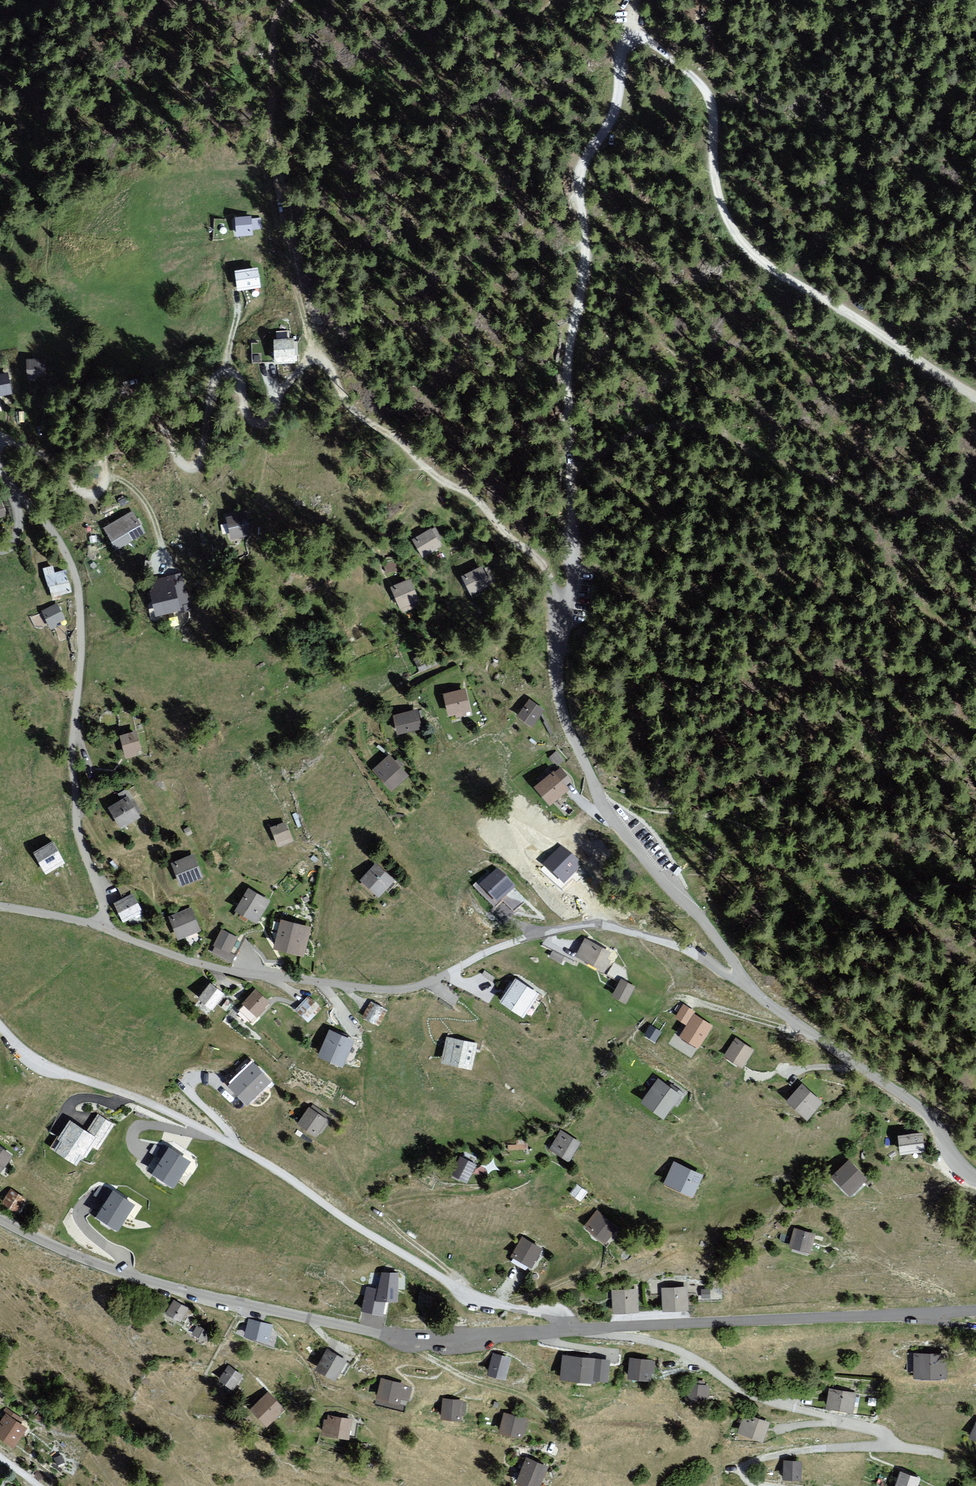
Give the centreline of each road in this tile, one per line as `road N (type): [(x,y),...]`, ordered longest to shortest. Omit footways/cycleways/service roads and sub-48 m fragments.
road 1 (track): [(0,440),(54,458),(80,491),(100,493),(106,424),(116,402),(136,393),(183,465),(196,469),(210,378),(219,369),(237,376),(246,413),(260,425),(277,411),(278,394),(318,358),(349,405),(469,495),(543,567),(561,601)]
road 2 (residential): [(745,979),(681,945),(599,923),(533,933),(404,989),(212,968),(106,928)]
road 3 (residential): [(573,1329),(558,1313),(472,1296),(249,1153),(147,1101),(37,1063),(0,1027)]
road 4 (unclassified): [(0,1219),(156,1283),(382,1334),(573,1329)]
road 5 (track): [(631,28),(616,107),(579,183),(586,275),(569,346),(575,523),(571,594),(561,601)]
road 6 (track): [(975,402),(757,259),(722,209),(710,103),(697,80),(631,28)]
road 7 (residential): [(759,1485),(739,1467),(810,1450),(893,1444),(883,1434),(772,1405),(648,1341),(573,1329)]
road 8 (residential): [(106,928),(74,823),(81,602),(61,541),(18,497),(0,463)]
road 9 (unclassified): [(561,601),(558,693),(596,791),(745,979)]
road 10 (unclassified): [(573,1329),(975,1311)]
road 11 (track): [(309,359),(272,178),(274,25)]
road 12 (unclassified): [(745,979),(921,1107),(955,1162),(975,1178)]
road 13 (track): [(504,531),(518,628),(381,695),(348,720)]
road 14 (track): [(405,1336),(473,1383),(533,1403),(555,1424),(562,1449),(527,1453)]

